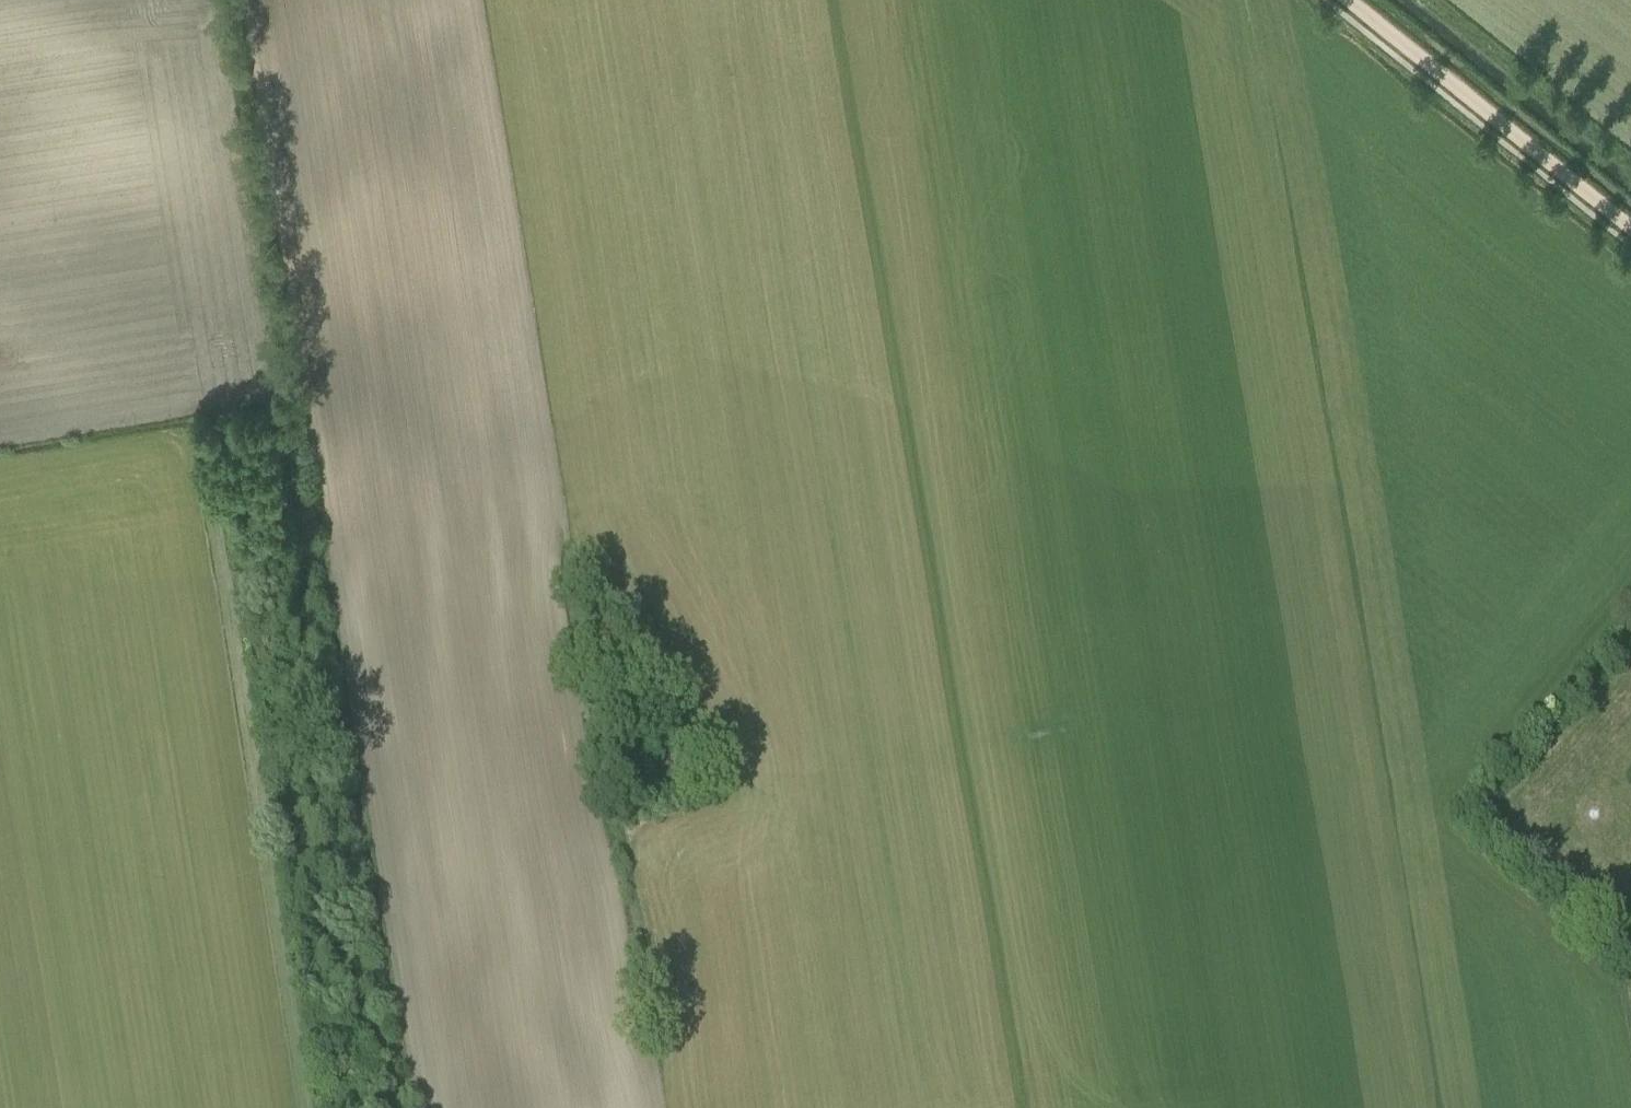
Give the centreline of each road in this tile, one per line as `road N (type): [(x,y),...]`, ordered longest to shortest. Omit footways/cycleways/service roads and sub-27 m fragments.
road 1 (track): [(1630,224),(1349,0)]

